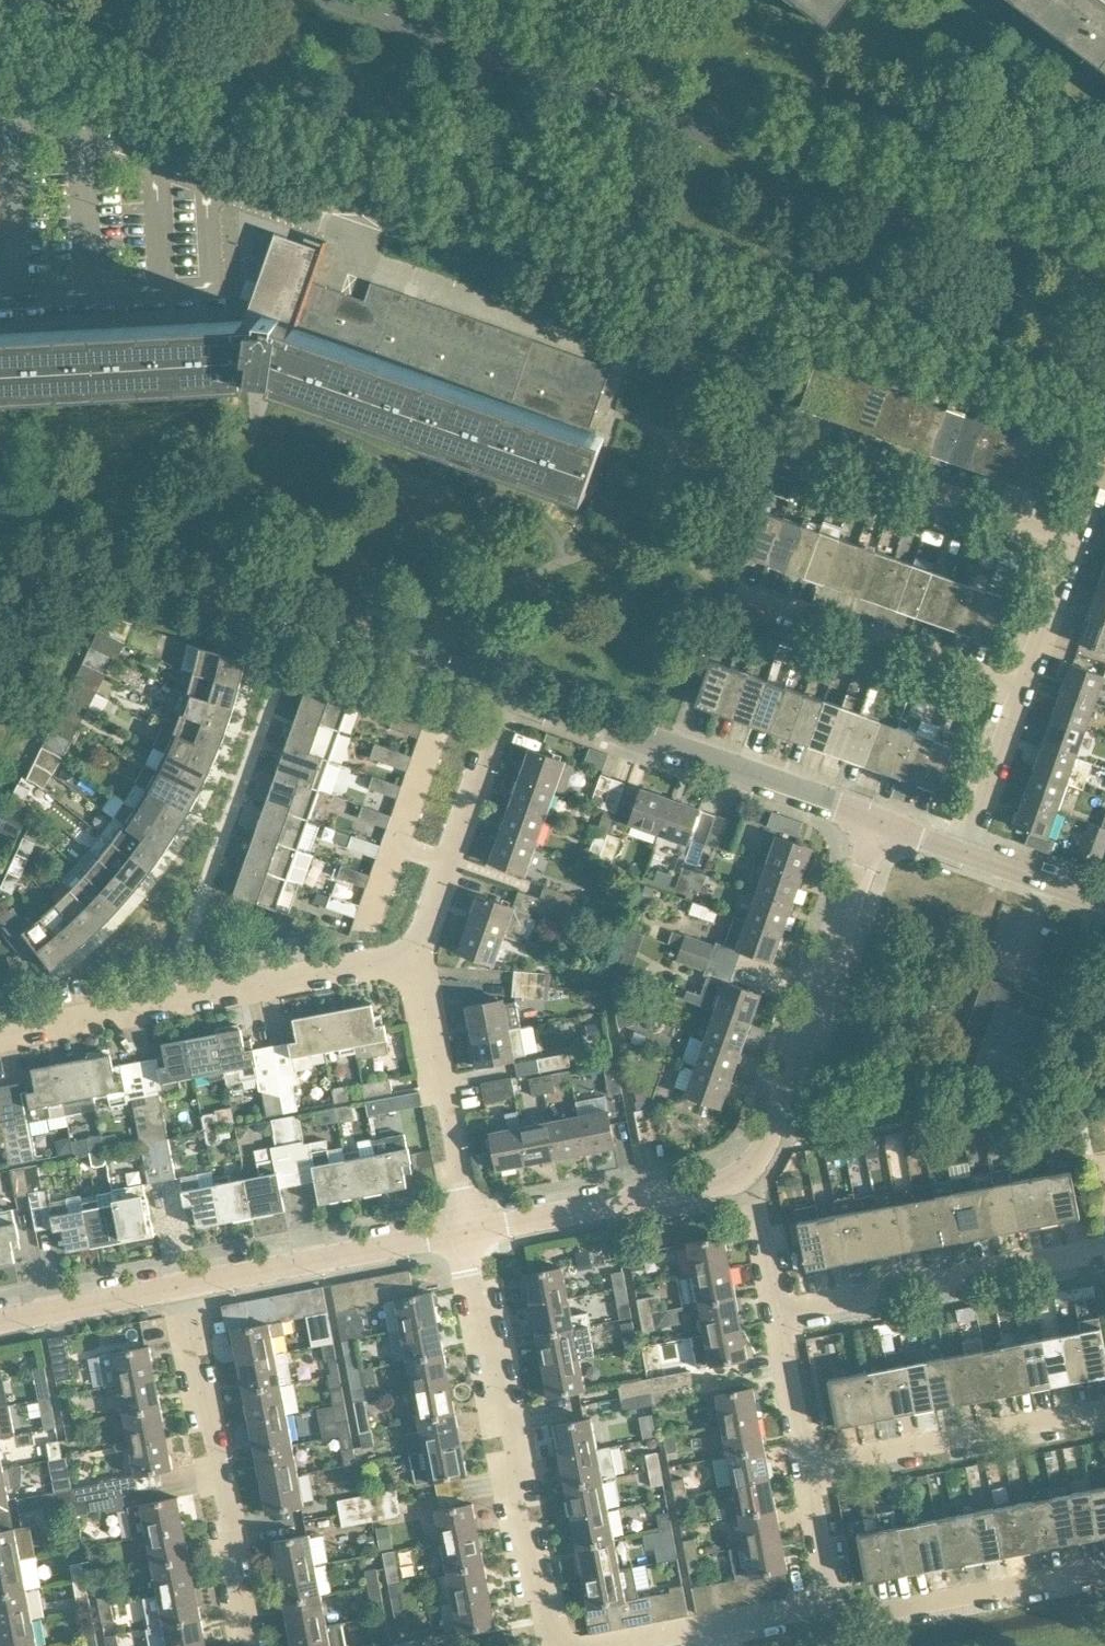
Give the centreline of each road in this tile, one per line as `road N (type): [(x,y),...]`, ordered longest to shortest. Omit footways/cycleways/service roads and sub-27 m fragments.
road 1 (tertiary): [(0,4),(862,305),(1104,382)]
road 2 (tertiary): [(1104,259),(351,0)]
road 3 (residential): [(0,566),(117,571),(204,589),(511,697)]
road 4 (residential): [(565,1645),(547,1618),(467,1235)]
road 5 (residential): [(511,697),(880,828)]
road 6 (residential): [(751,1180),(880,828)]
road 7 (residential): [(246,1645),(177,1290)]
road 8 (residential): [(165,997),(274,687)]
road 9 (unclassified): [(805,1465),(1099,1406)]
road 10 (residential): [(1074,533),(792,435)]
road 11 (residential): [(1021,687),(740,592)]
road 12 (residential): [(177,1290),(467,1235)]
road 13 (unclassified): [(777,1308),(1066,1251)]
road 14 (residential): [(820,1599),(858,1614),(1104,1566)]
road 15 (residential): [(467,1235),(414,949)]
road 16 (residential): [(467,1235),(751,1180)]
road 17 (residential): [(414,949),(511,697)]
road 18 (residential): [(165,997),(414,949)]
road 19 (residential): [(596,1645),(820,1599)]
road 20 (residential): [(0,1324),(177,1290)]
road 21 (residential): [(964,855),(1021,687)]
road 22 (residential): [(0,1029),(165,997)]
road 23 (residential): [(1021,687),(1074,533)]
road 24 (residential): [(805,1465),(777,1308)]
road 25 (residential): [(964,855),(1104,905)]
road 26 (residential): [(820,1599),(826,1582),(805,1465)]
road 27 (residential): [(777,1308),(751,1180)]

